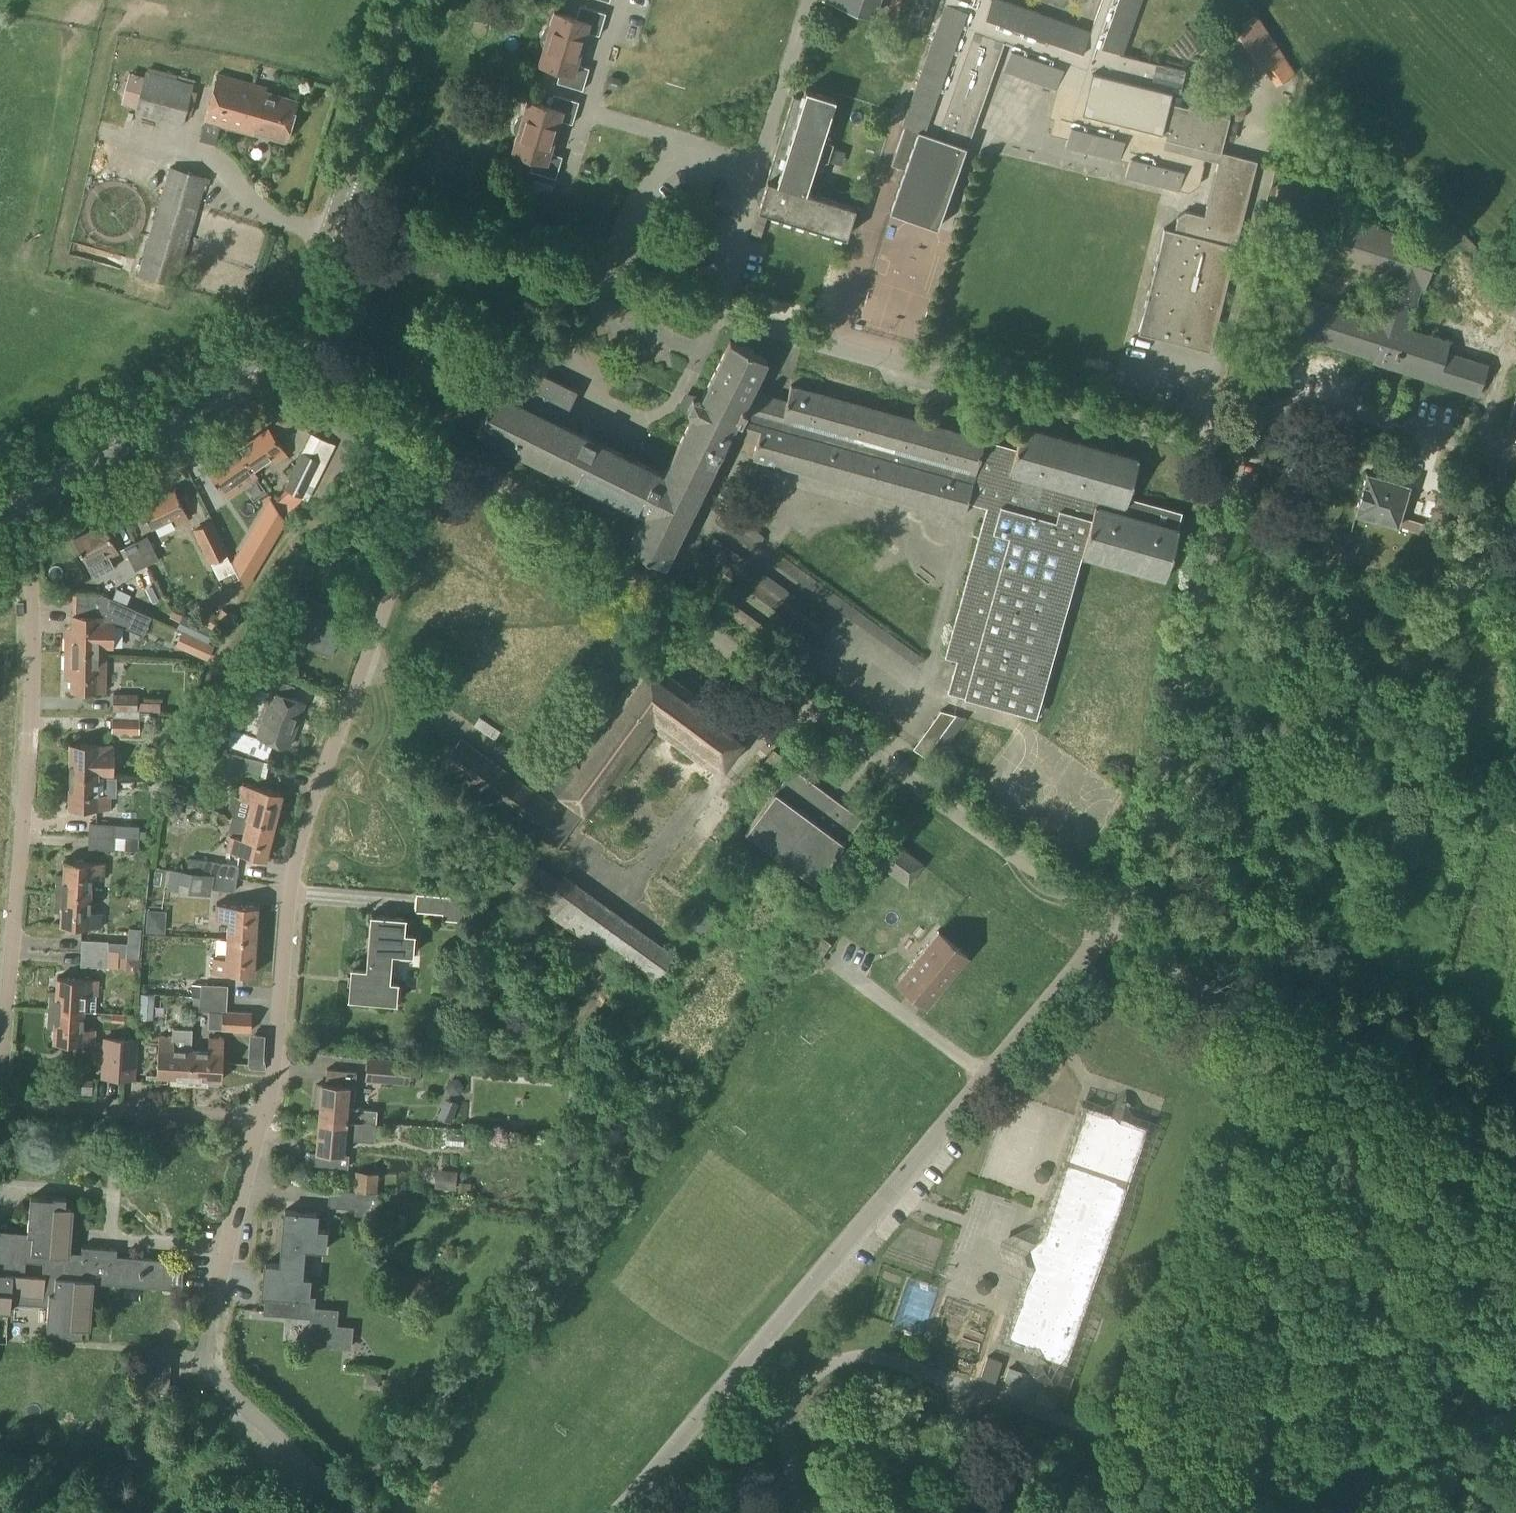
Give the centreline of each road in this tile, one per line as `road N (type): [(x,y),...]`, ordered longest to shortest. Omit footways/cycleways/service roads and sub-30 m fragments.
road 1 (unclassified): [(269,1125),(36,1104),(14,1093),(9,1058),(37,617),(29,550),(12,509)]
road 2 (unclassified): [(1114,938),(455,448)]
road 3 (unclassified): [(635,1512),(1114,938)]
road 4 (unclassified): [(269,1125),(295,879),(310,824),(455,448)]
road 5 (unclassified): [(1233,462),(711,322)]
road 6 (track): [(1101,1512),(1267,1036)]
road 7 (unclassified): [(1114,938),(1233,462)]
road 8 (unclassified): [(1515,1198),(1114,938)]
road 9 (unclassified): [(365,1512),(208,1373),(269,1125)]
road 10 (unclassified): [(780,1413),(852,1362),(1126,1443)]
road 11 (unclassified): [(12,509),(246,380),(293,331)]
road 12 (unclassified): [(589,288),(336,218)]
road 13 (unclassified): [(1233,462),(1243,427),(1268,412),(1315,405),(1450,436)]
road 14 (unclassified): [(336,218),(405,0)]
road 15 (residential): [(685,145),(587,116),(621,0)]
road 16 (unclassified): [(455,448),(293,331)]
road 17 (residential): [(685,145),(645,183),(589,288)]
road 18 (unclassified): [(758,164),(809,0)]
road 19 (unclassified): [(711,322),(758,164)]
road 20 (unclassified): [(711,322),(589,288)]
road 21 (unclassified): [(293,331),(336,218)]

